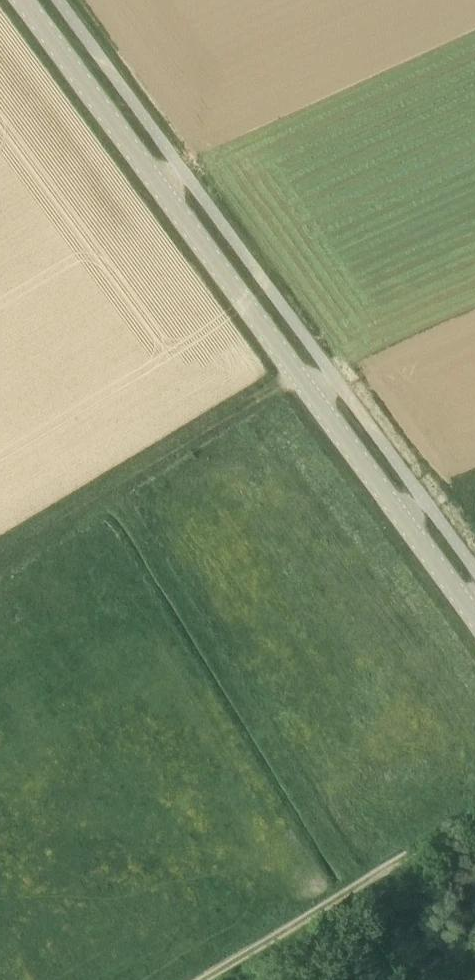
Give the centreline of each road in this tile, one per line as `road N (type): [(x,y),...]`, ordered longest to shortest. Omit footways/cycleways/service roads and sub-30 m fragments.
road 1 (tertiary): [(474,621),(22,0)]
road 2 (track): [(357,888),(114,488)]
road 3 (track): [(0,558),(295,374)]
road 4 (track): [(204,979),(474,817)]

